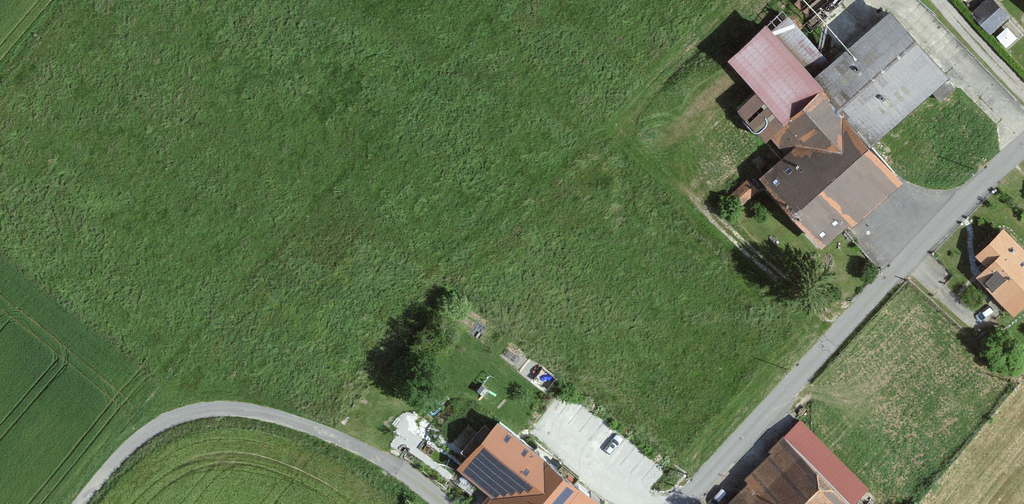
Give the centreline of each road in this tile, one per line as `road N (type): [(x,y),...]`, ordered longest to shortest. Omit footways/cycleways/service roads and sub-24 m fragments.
road 1 (residential): [(1023,143),(685,503)]
road 2 (track): [(341,435),(248,405),(198,407),(132,443),(85,503)]
road 3 (residential): [(447,503),(341,435)]

